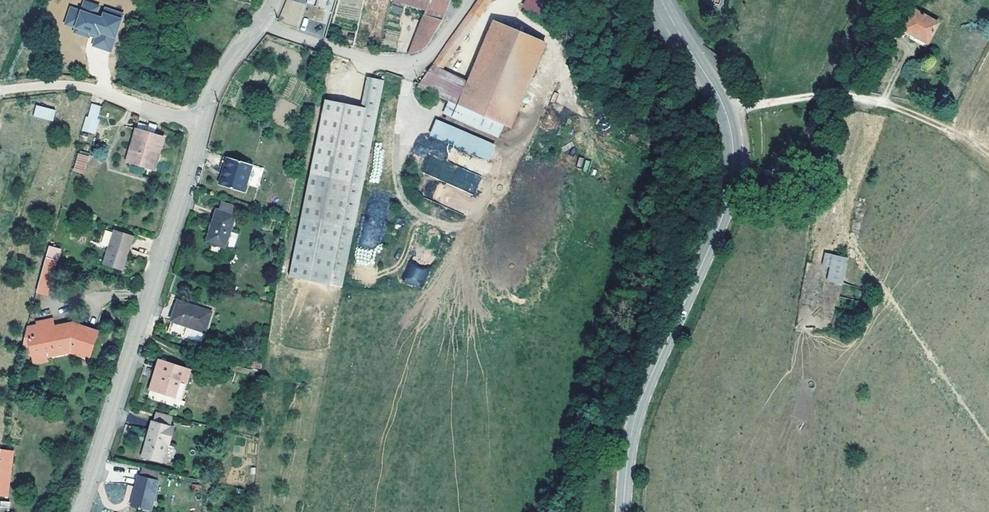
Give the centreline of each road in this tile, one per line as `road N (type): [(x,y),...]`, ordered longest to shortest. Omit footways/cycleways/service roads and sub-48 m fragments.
road 1 (tertiary): [(661,0),(724,110),(733,174),(723,216),(638,407),(623,511)]
road 2 (residential): [(200,127),(77,511)]
road 3 (unclassified): [(0,90),(93,88),(200,127)]
road 4 (track): [(868,98),(815,255)]
road 5 (residential): [(278,0),(219,79),(200,127)]

